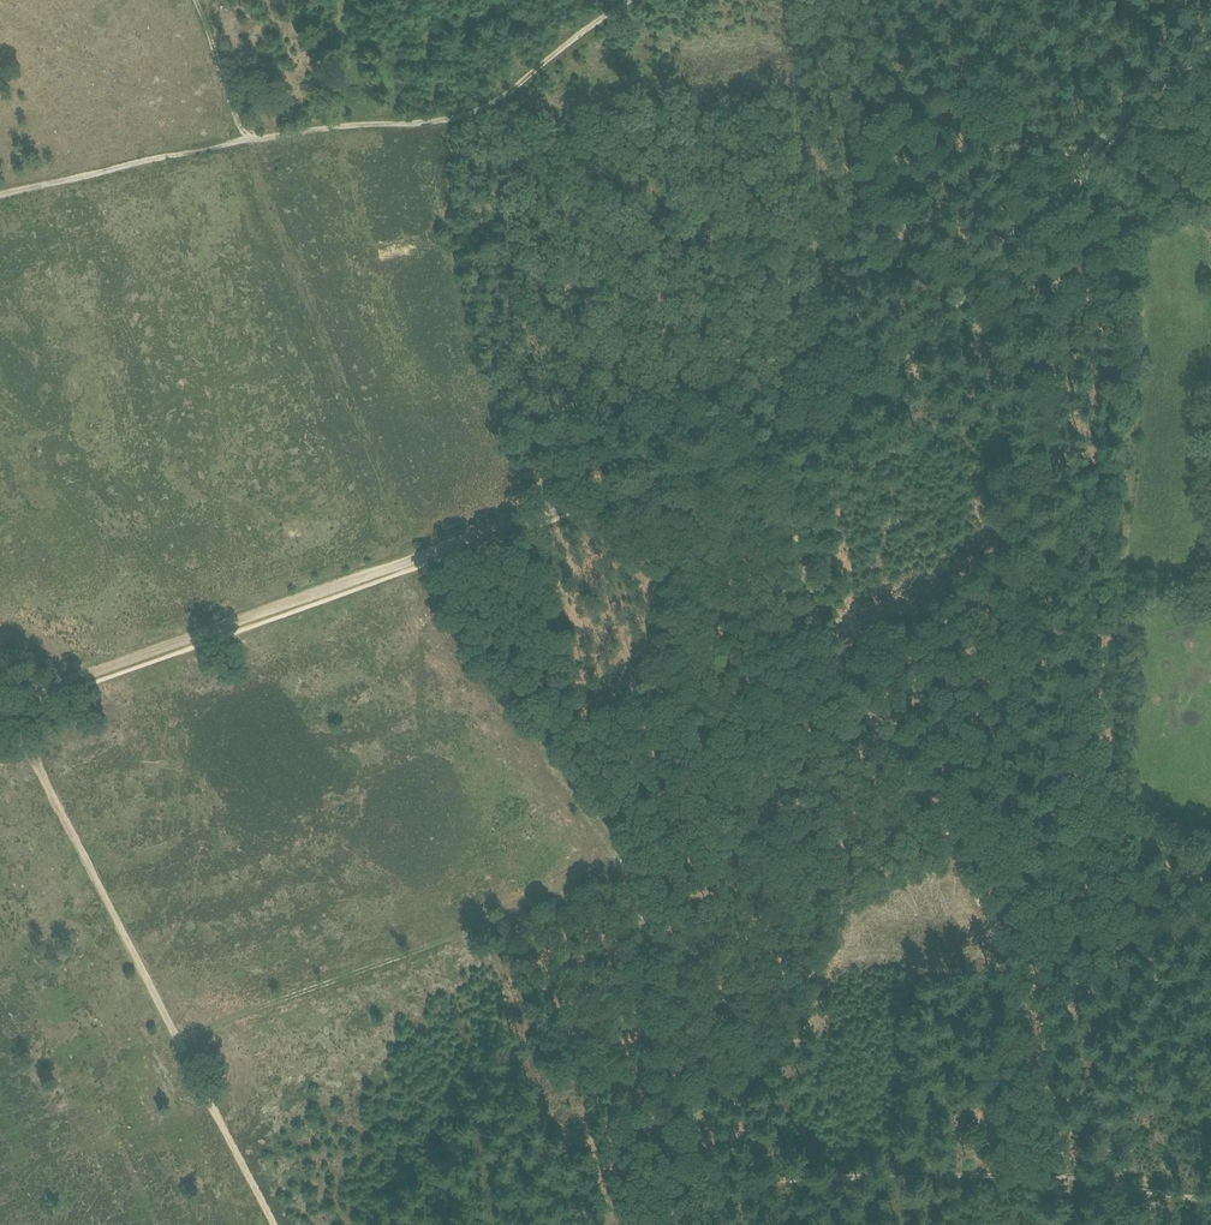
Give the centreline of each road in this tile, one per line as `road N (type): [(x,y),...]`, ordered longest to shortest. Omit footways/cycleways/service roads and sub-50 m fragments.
road 1 (track): [(0,705),(799,423),(884,368),(1146,92),(1210,48)]
road 2 (track): [(180,1042),(321,980),(555,895),(739,774),(818,739),(879,729)]
road 3 (track): [(787,0),(792,210),(773,434),(825,647),(879,729)]
road 4 (track): [(0,195),(247,139),(463,115),(489,105),(630,0)]
road 5 (track): [(274,1224),(0,685)]
road 6 (track): [(631,1224),(802,1174),(1071,1181),(1210,1205)]
road 7 (track): [(1061,1224),(1071,1181),(1013,975),(984,903),(879,729)]
road 8 (track): [(1047,600),(1046,557),(1010,497),(1046,303),(1082,174),(1075,168)]
road 9 (track): [(1010,769),(1210,865)]
road 10 (track): [(1010,769),(1047,600)]
road 11 (track): [(194,0),(247,139)]
road 12 (track): [(879,729),(912,730),(1010,769)]

